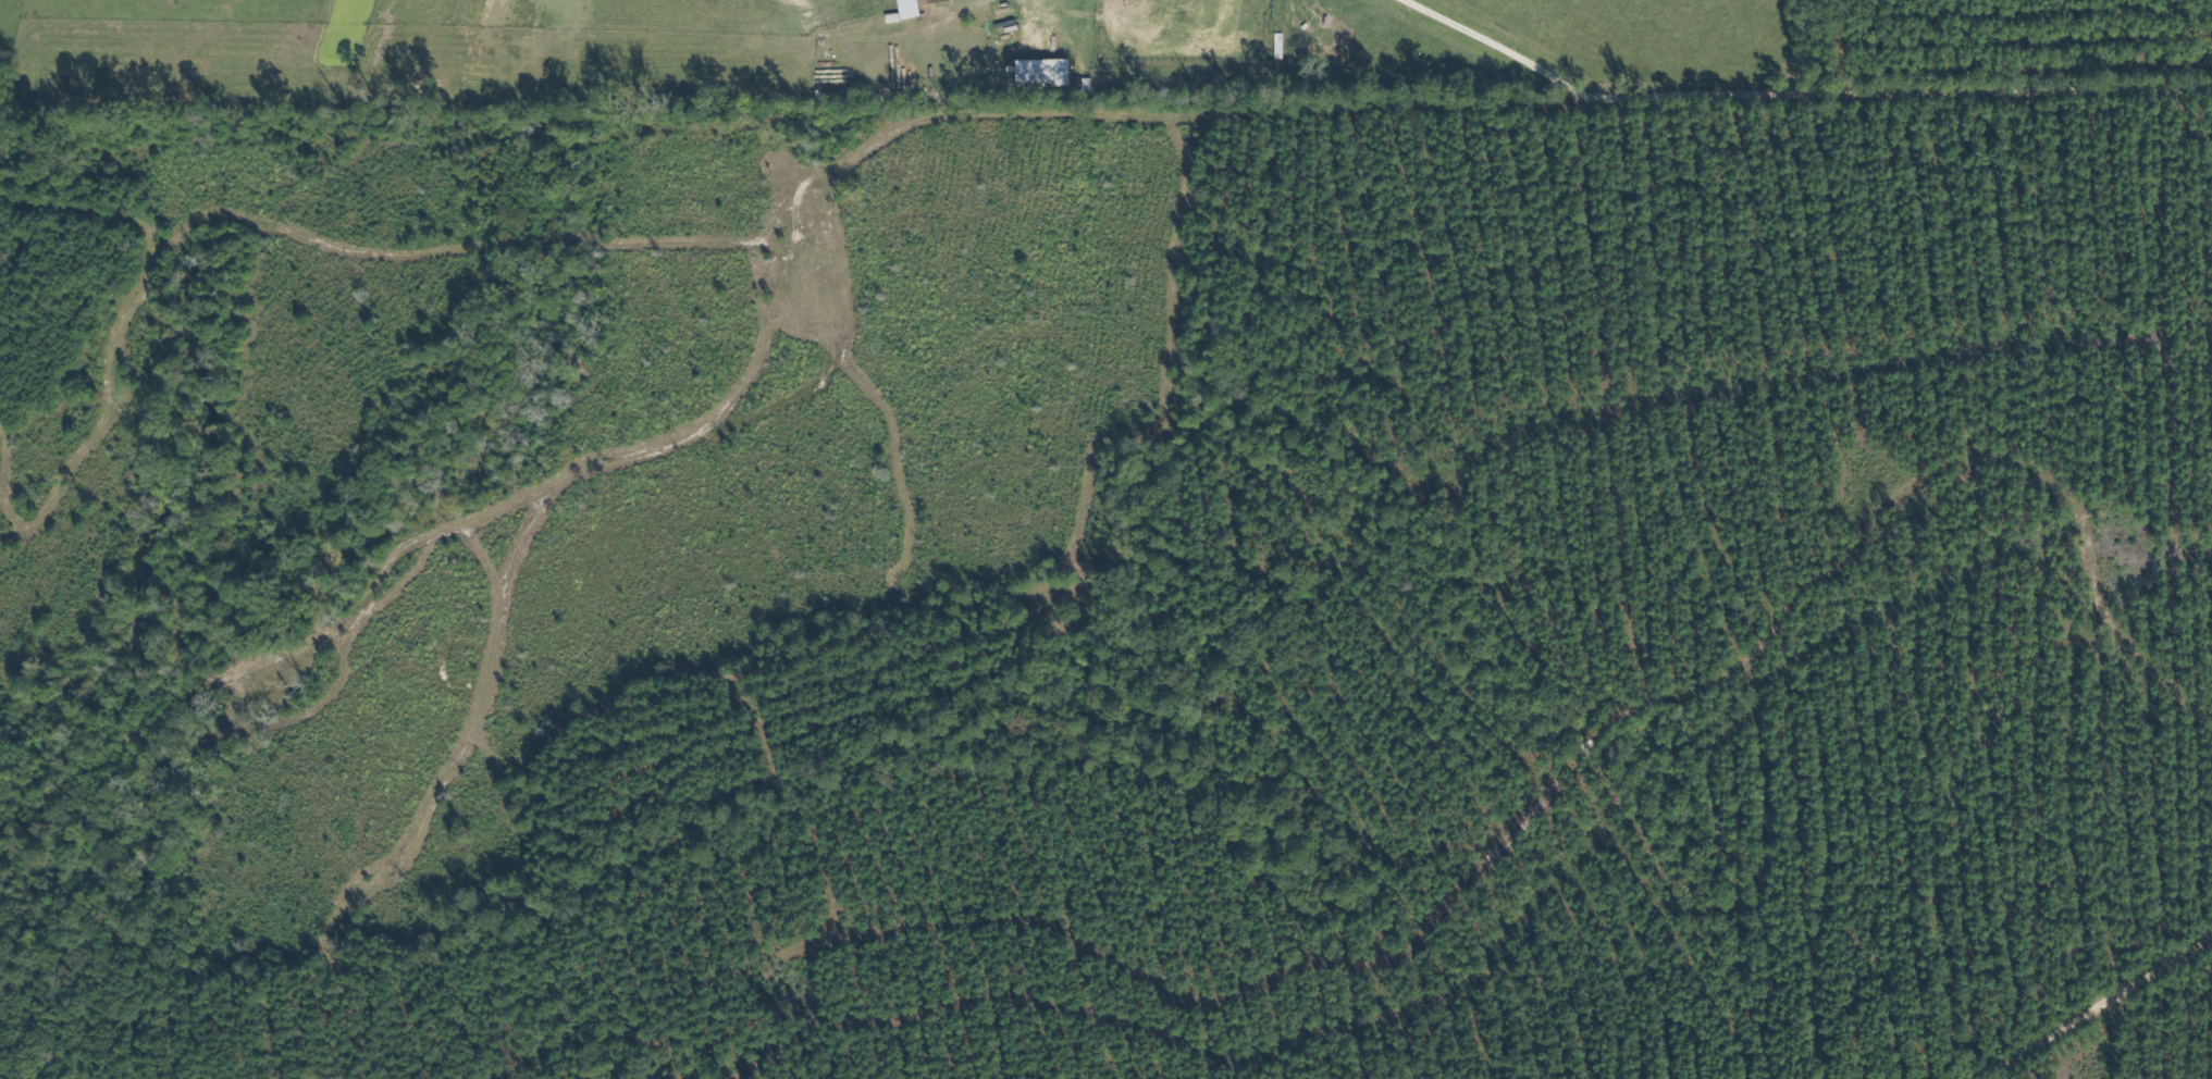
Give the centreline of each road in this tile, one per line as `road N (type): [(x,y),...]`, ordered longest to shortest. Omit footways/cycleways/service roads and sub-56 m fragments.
road 1 (track): [(2211,82),(1643,99),(1572,84),(1410,0)]
road 2 (residential): [(1969,1078),(2211,934)]

